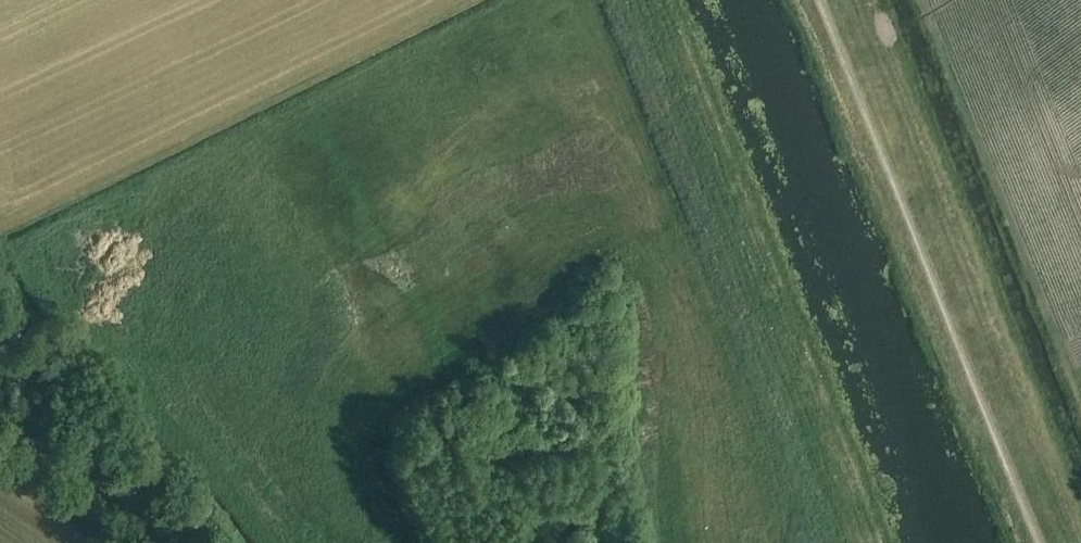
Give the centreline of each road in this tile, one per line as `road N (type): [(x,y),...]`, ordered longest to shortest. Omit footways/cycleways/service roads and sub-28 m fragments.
road 1 (track): [(0,406),(92,466),(187,542)]

